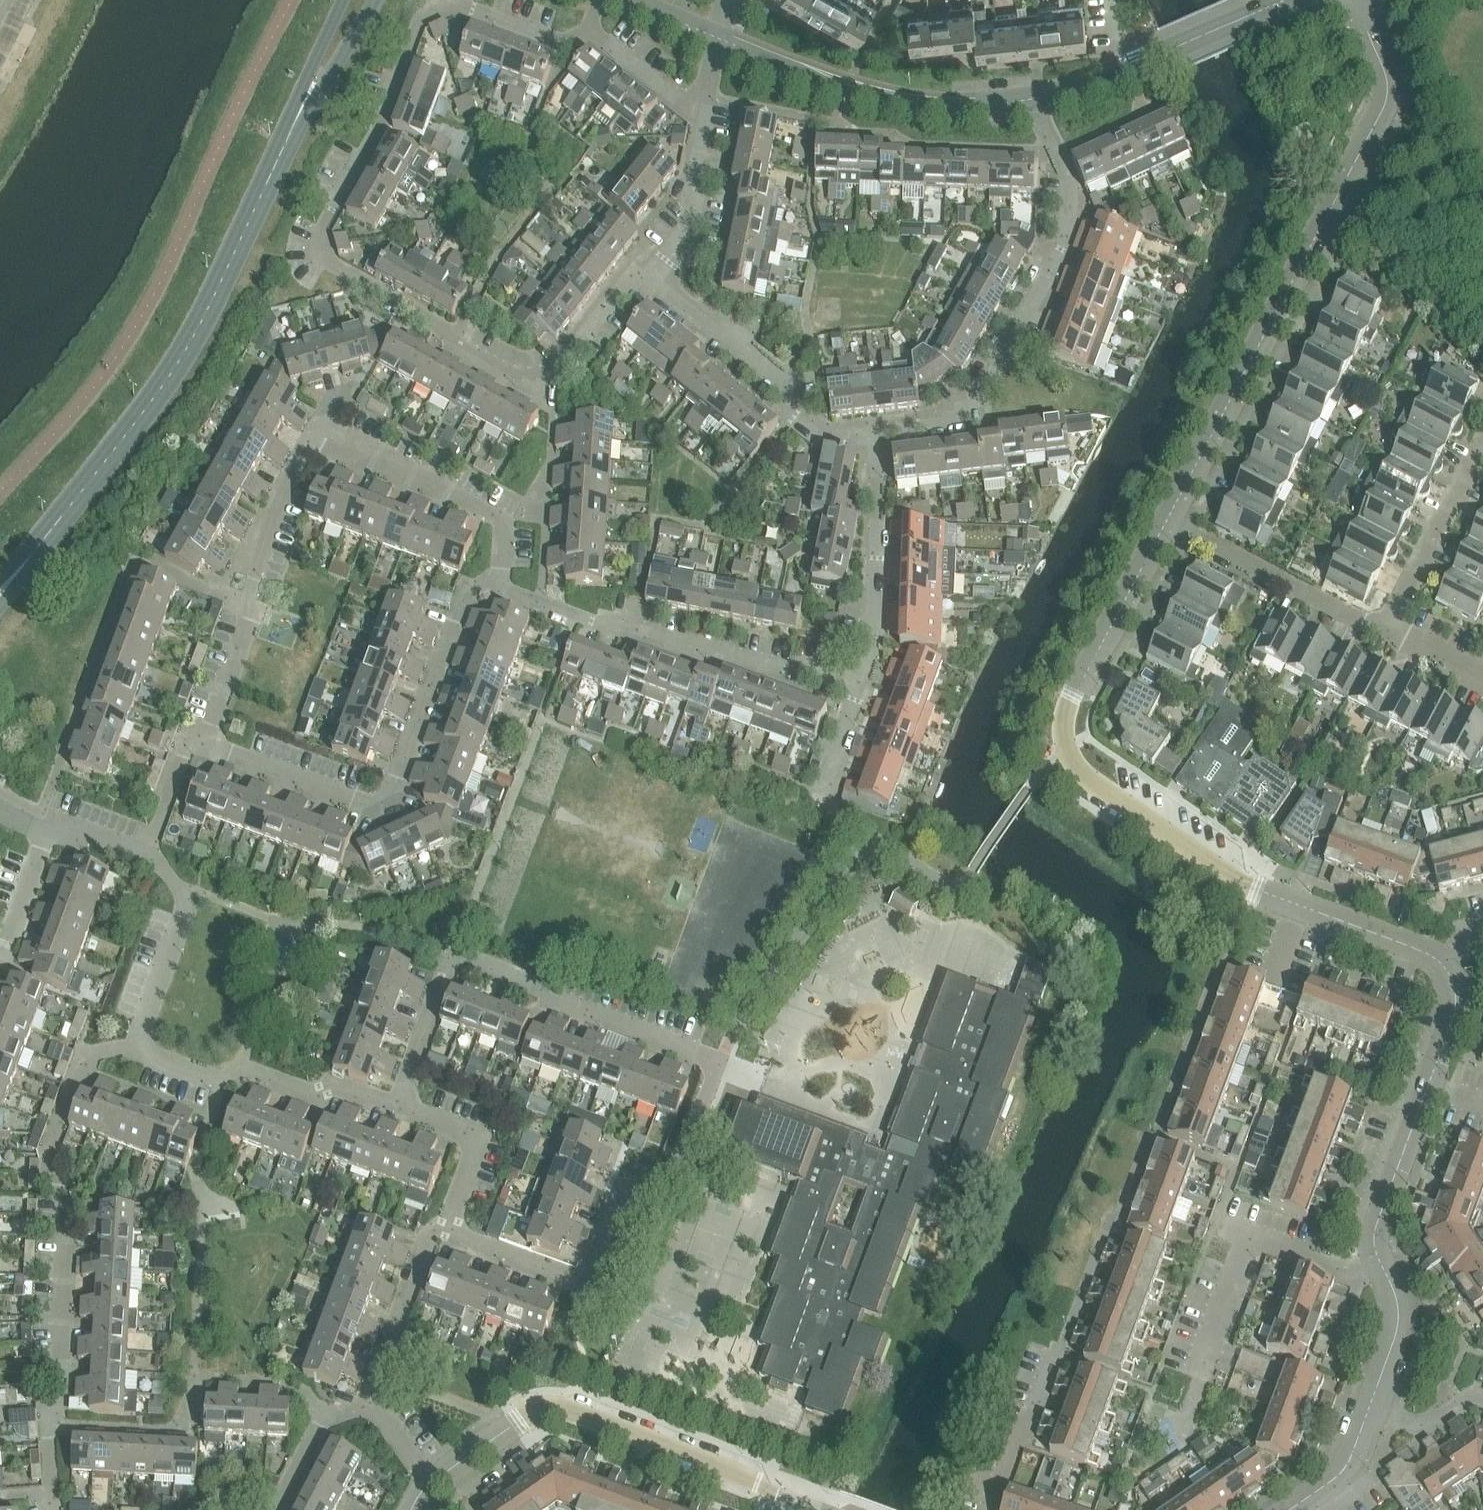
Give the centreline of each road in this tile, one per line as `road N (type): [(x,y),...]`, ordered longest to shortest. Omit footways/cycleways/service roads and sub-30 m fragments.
road 1 (residential): [(438,1227),(586,1282),(624,1185),(675,1171),(713,1063),(448,961),(393,1107)]
road 2 (residential): [(438,0),(426,8),(382,123),(316,240),(318,259),(543,391),(646,272)]
road 3 (residential): [(1451,966),(1261,890),(1070,756),(1064,740),(1069,710),(1167,521)]
road 4 (tertiary): [(0,593),(181,361),(359,0)]
road 5 (residential): [(1167,521),(1396,112),(1404,85),(1369,0)]
road 6 (residential): [(501,576),(504,526),(318,433),(303,451),(196,739)]
road 7 (residential): [(196,739),(351,802),(382,800),(401,777),(464,594),(501,576)]
road 8 (residential): [(876,435),(969,409),(1024,318),(1062,233),(1066,187),(1038,100)]
road 9 (residential): [(59,1422),(63,1191),(54,1152),(94,1050),(133,1048)]
road 10 (residential): [(433,1479),(533,1414),(553,1410),(799,1502)]
road 11 (residential): [(863,695),(521,601),(501,576)]
road 12 (residential): [(1388,1282),(1375,1225),(1458,986),(1451,966)]
road 13 (tertiary): [(721,40),(892,101),(1038,100)]
road 14 (residential): [(393,1107),(343,1088),(327,1098),(247,1069),(217,1081),(133,1048)]
road 15 (residential): [(863,695),(876,435)]
road 16 (residential): [(1391,636),(1167,521)]
road 17 (residential): [(59,1422),(177,1428),(199,1377),(272,1380)]
road 18 (residential): [(646,272),(813,424)]
road 19 (residential): [(133,1048),(187,893),(174,873),(149,860)]
road 20 (residential): [(1391,636),(1482,444)]
road 21 (residential): [(370,1406),(438,1227)]
road 22 (residential): [(438,1227),(472,1136),(393,1107)]
road 23 (residential): [(646,272),(682,228),(705,119)]
road 24 (residential): [(996,1509),(1054,1354)]
road 25 (residential): [(1199,1392),(1253,1237)]
road 26 (tertiary): [(1139,63),(1289,0)]
road 27 (residential): [(275,1509),(329,1415),(370,1406)]
road 28 (residential): [(584,33),(705,119)]
road 29 (residential): [(448,0),(547,37),(584,33)]
road 30 (residential): [(1253,1237),(1388,1282)]
road 31 (residential): [(1369,1409),(1397,1334),(1388,1282)]
road 32 (residential): [(1292,1509),(1342,1472),(1369,1409)]
road 33 (residential): [(149,860),(196,739)]
road 34 (residential): [(1369,1409),(1408,1422),(1482,1396)]

